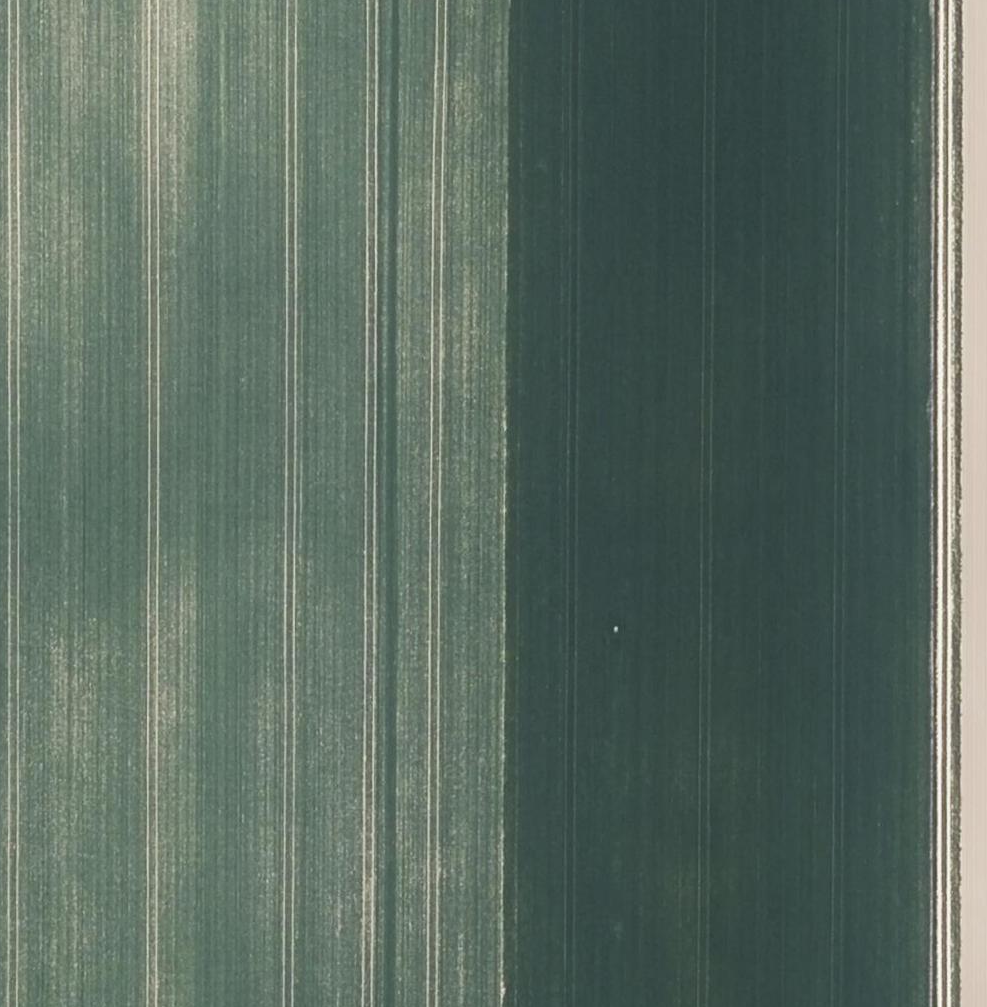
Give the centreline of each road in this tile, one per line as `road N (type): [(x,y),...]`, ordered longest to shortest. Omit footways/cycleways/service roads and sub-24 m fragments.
road 1 (track): [(934,0),(933,1006)]

